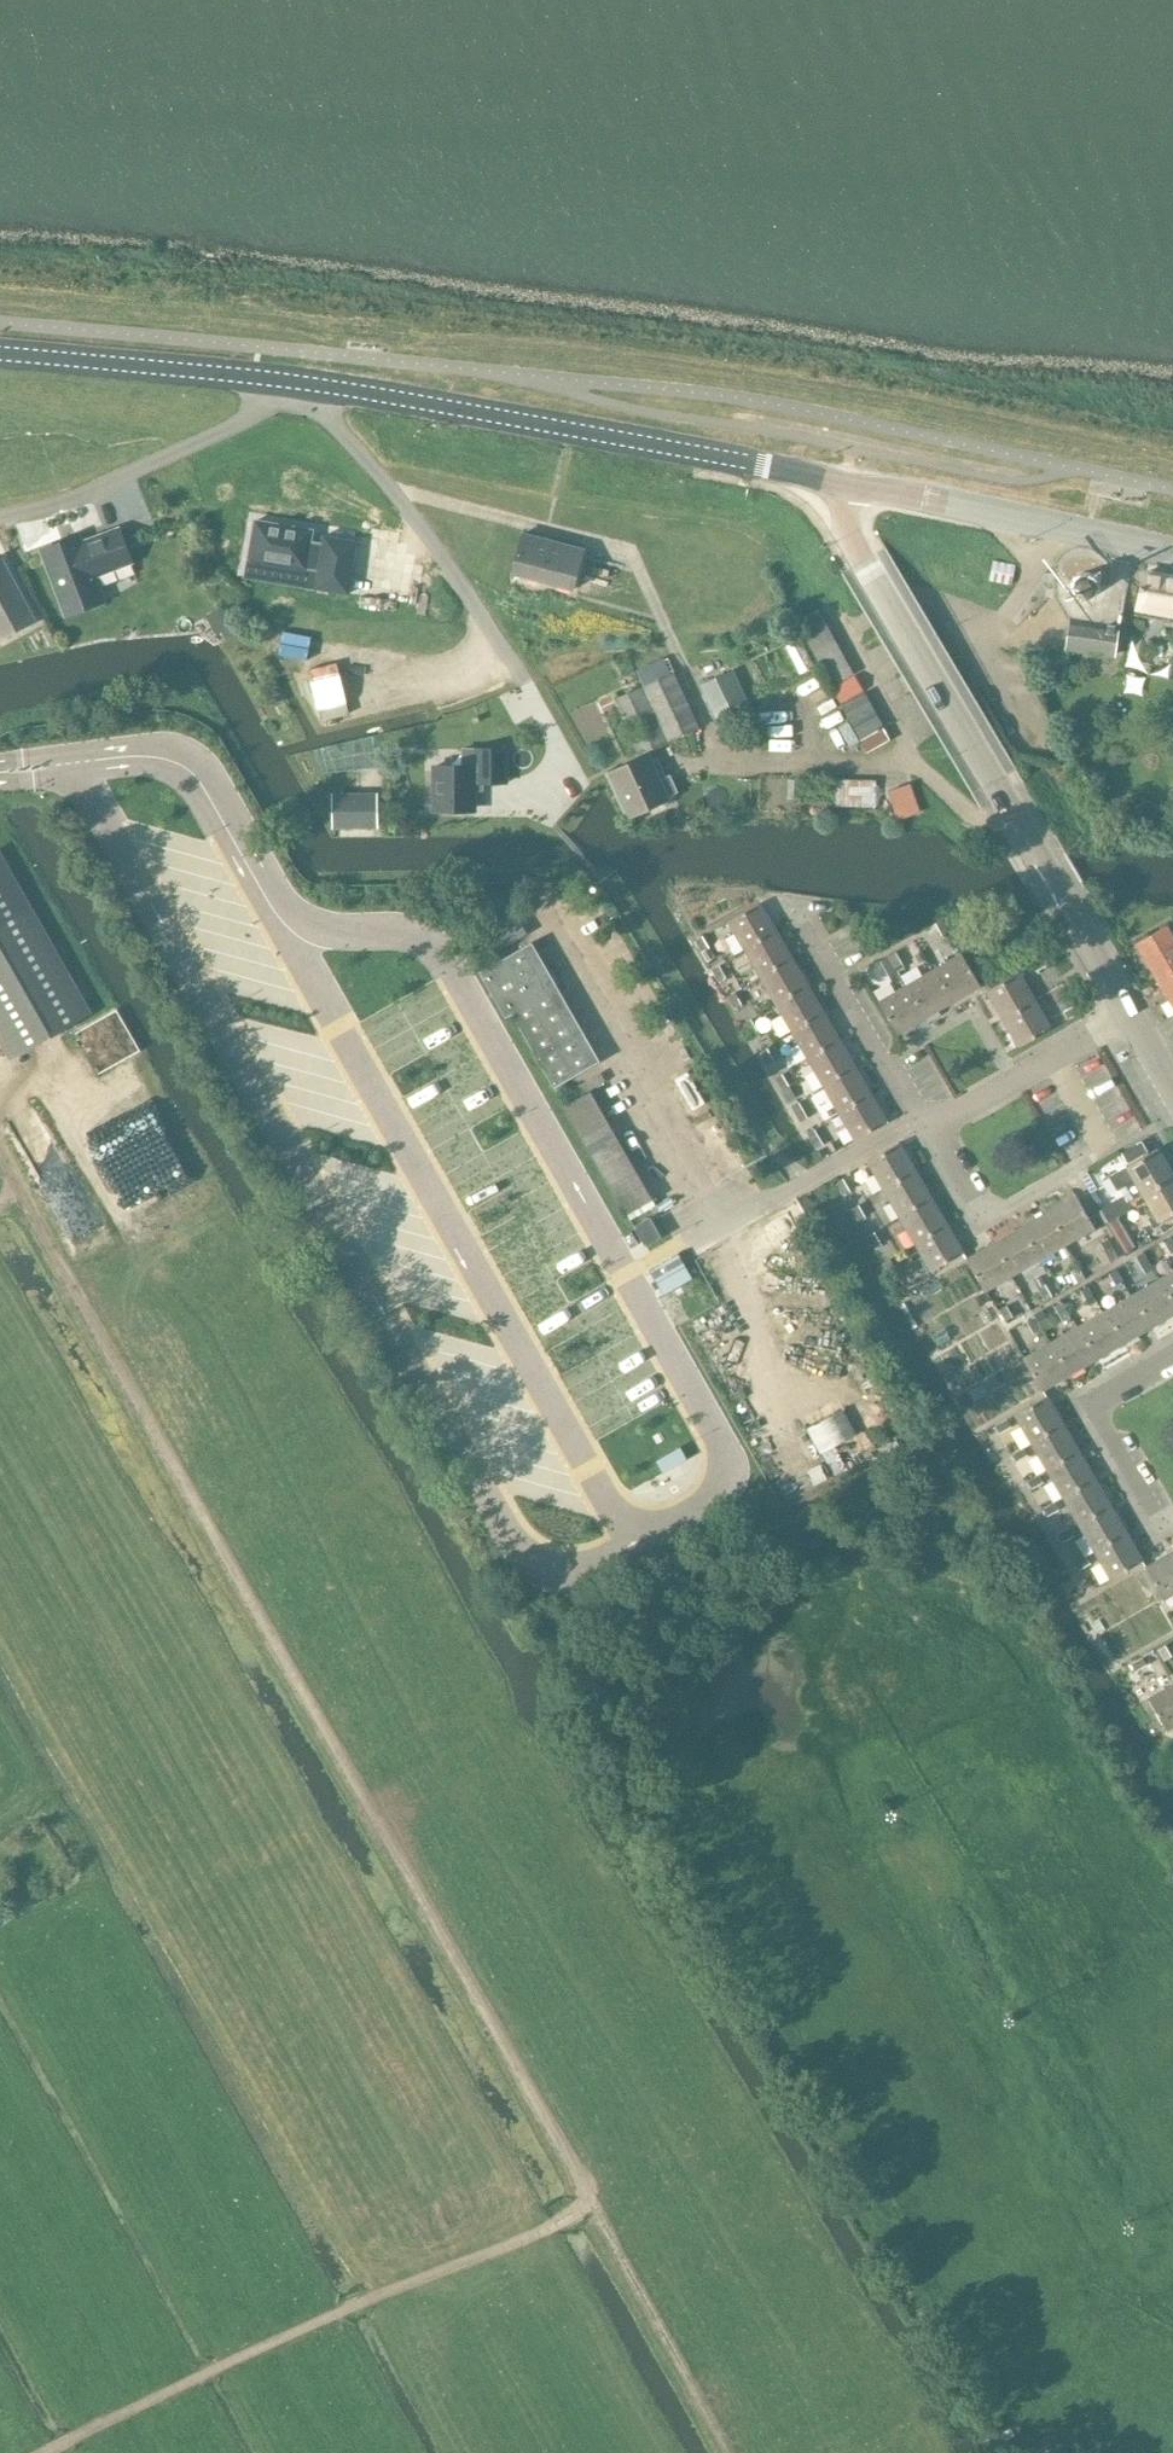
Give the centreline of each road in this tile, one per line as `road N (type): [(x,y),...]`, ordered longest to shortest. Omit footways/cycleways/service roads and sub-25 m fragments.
road 1 (track): [(728,2452),(20,1192),(0,1204)]
road 2 (tertiary): [(1129,1016),(853,543),(840,484)]
road 3 (track): [(589,2200),(550,2228),(316,2322),(46,2452)]
road 4 (tertiary): [(840,484),(737,458),(303,382)]
road 5 (residential): [(525,676),(394,489),(303,382)]
road 6 (tertiary): [(840,484),(1172,553)]
road 7 (residential): [(303,382),(79,495),(0,516)]
road 8 (tertiary): [(303,382),(0,351)]
road 9 (residential): [(919,1120),(946,1121),(1129,1016)]
road 10 (residential): [(1172,1517),(1162,1523),(1097,1411),(1172,1369)]
road 11 (residential): [(919,1120),(804,927)]

